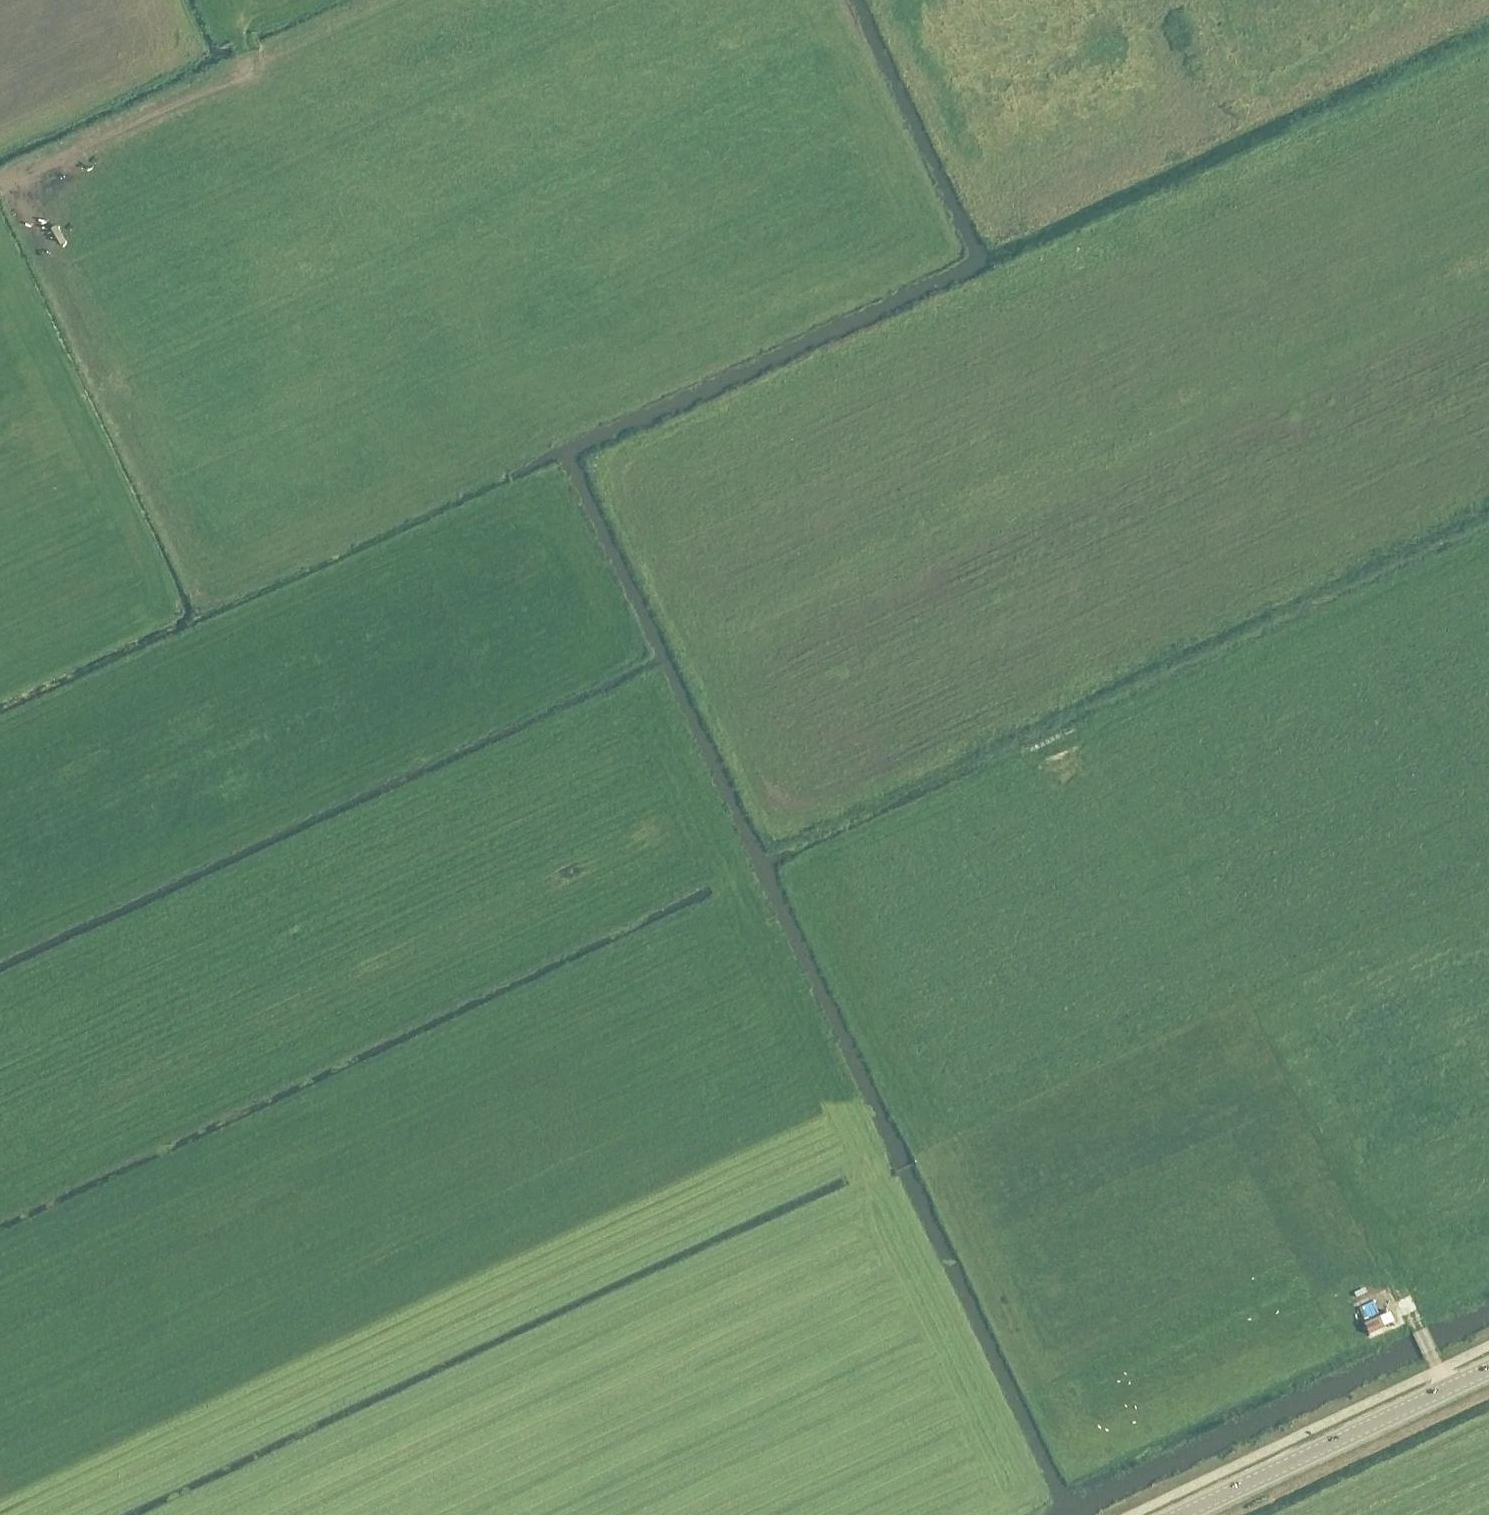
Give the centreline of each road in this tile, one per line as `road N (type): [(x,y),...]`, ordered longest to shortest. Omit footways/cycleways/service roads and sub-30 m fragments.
road 1 (tertiary): [(1179,1514),(1488,1368)]

